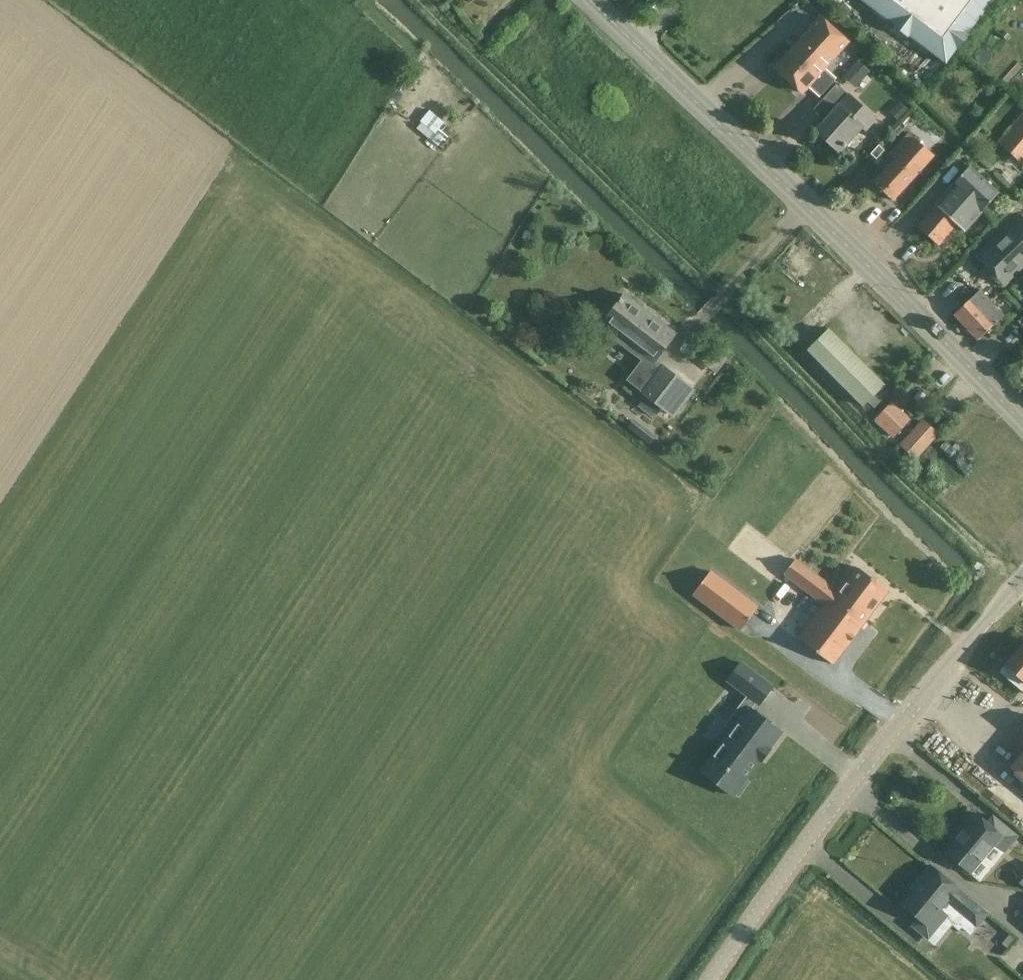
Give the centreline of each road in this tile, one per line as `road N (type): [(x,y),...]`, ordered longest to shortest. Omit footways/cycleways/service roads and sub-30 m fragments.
road 1 (secondary): [(1022,424),(590,0)]
road 2 (unclassified): [(712,979),(856,782),(998,616)]
road 3 (residential): [(1022,205),(817,0)]

